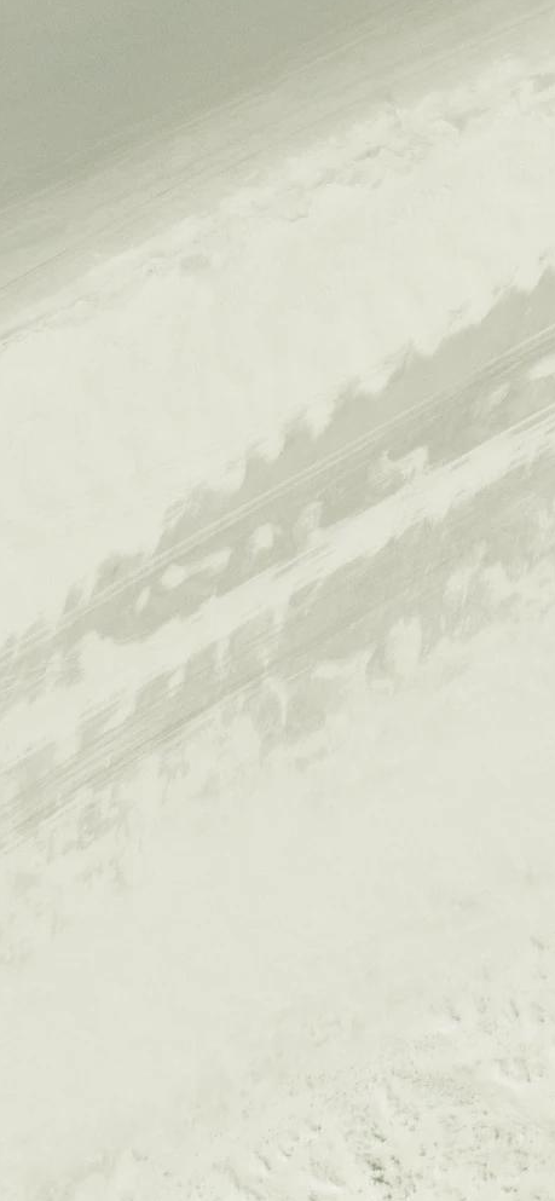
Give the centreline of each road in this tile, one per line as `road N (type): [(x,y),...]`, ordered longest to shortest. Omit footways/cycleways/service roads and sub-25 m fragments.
road 1 (track): [(0,872),(554,538)]

